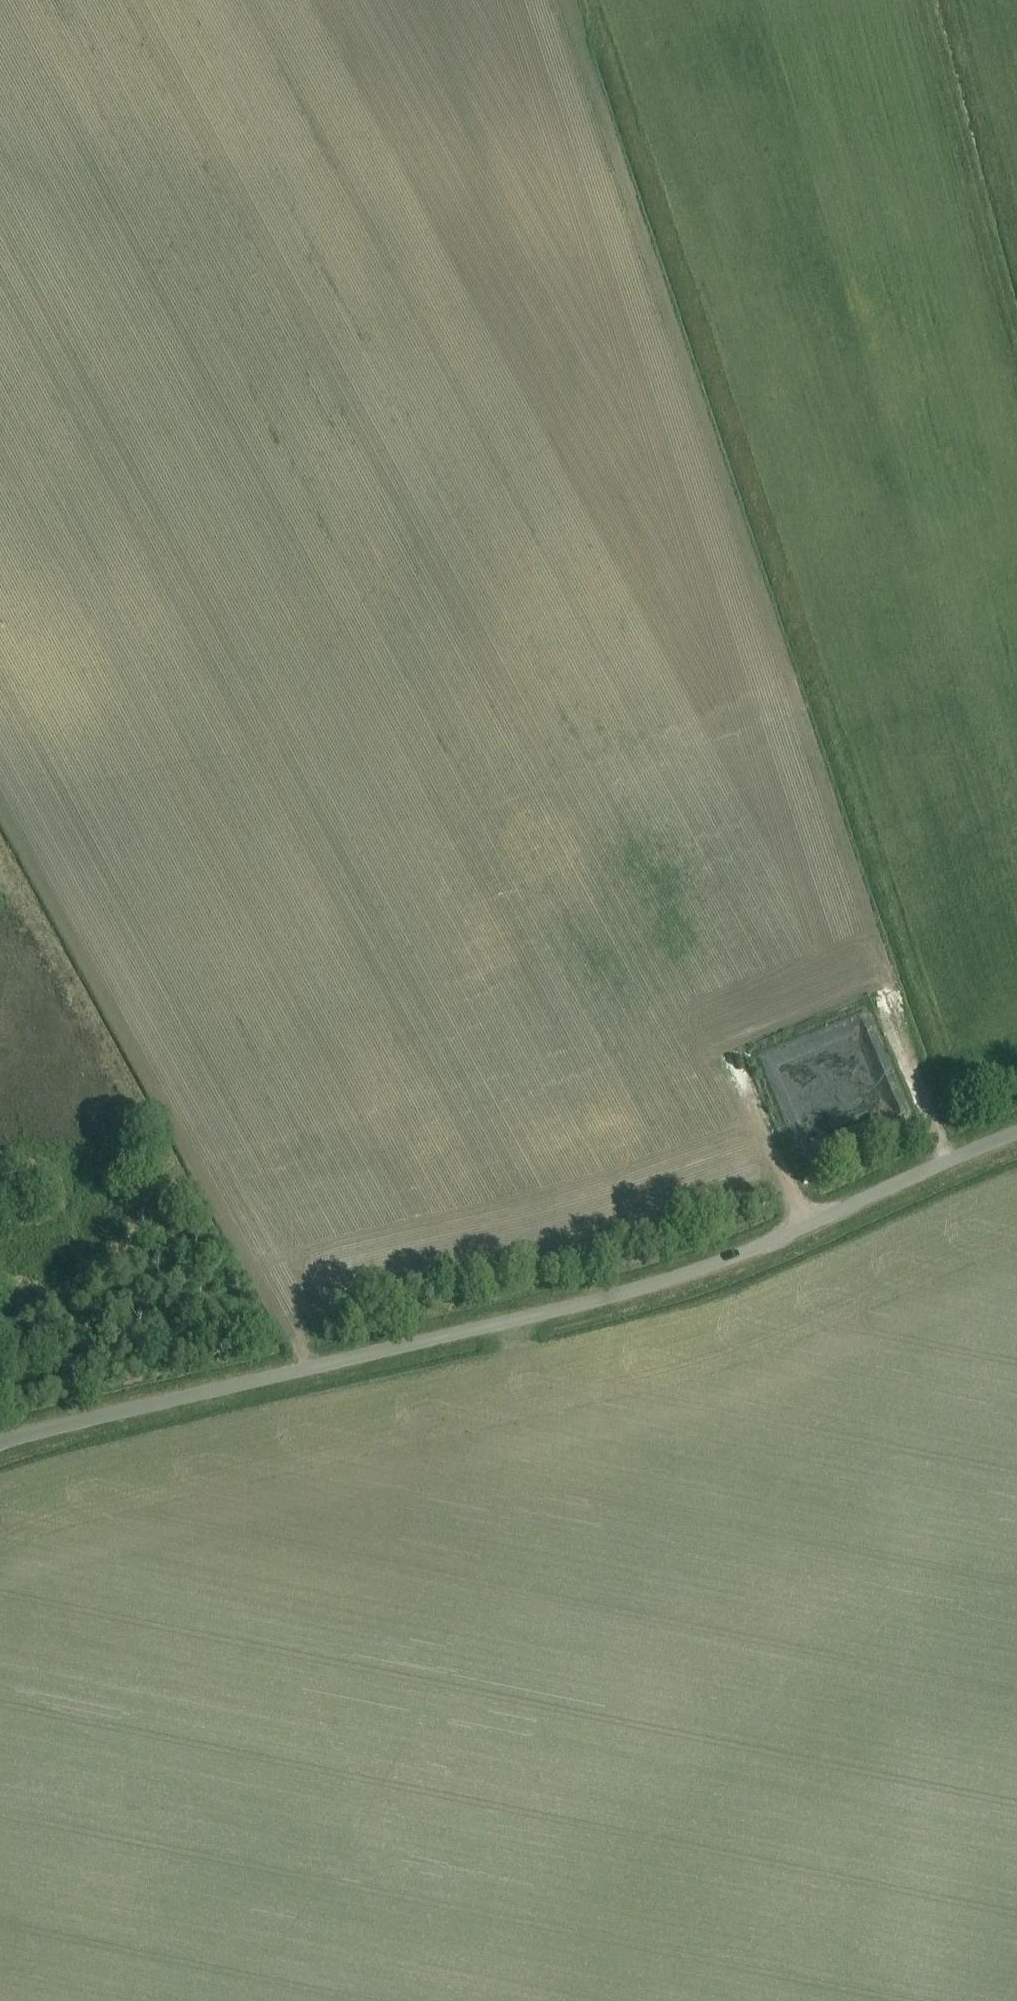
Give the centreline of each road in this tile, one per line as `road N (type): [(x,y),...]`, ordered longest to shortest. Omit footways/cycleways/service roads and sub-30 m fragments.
road 1 (unclassified): [(0,1444),(637,1287),(804,1226),(1016,1132)]

